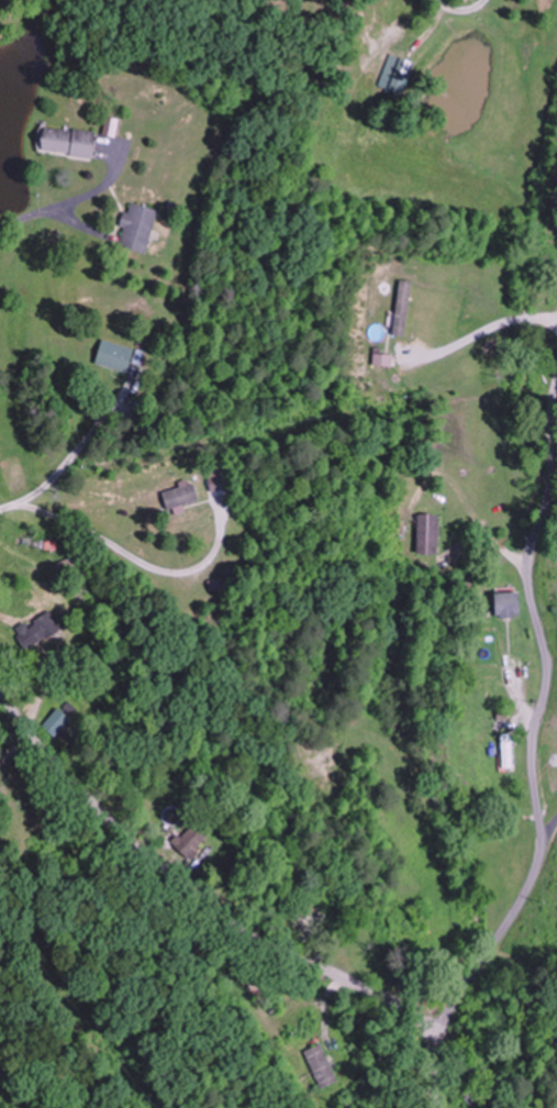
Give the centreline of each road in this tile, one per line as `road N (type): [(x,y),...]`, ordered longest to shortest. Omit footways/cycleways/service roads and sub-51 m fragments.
road 1 (residential): [(439,1107),(435,1024),(506,935),(544,853),(535,762),(550,675),(527,573),(546,500),(556,394)]
road 2 (residential): [(435,1024),(237,924),(86,795),(0,684)]

